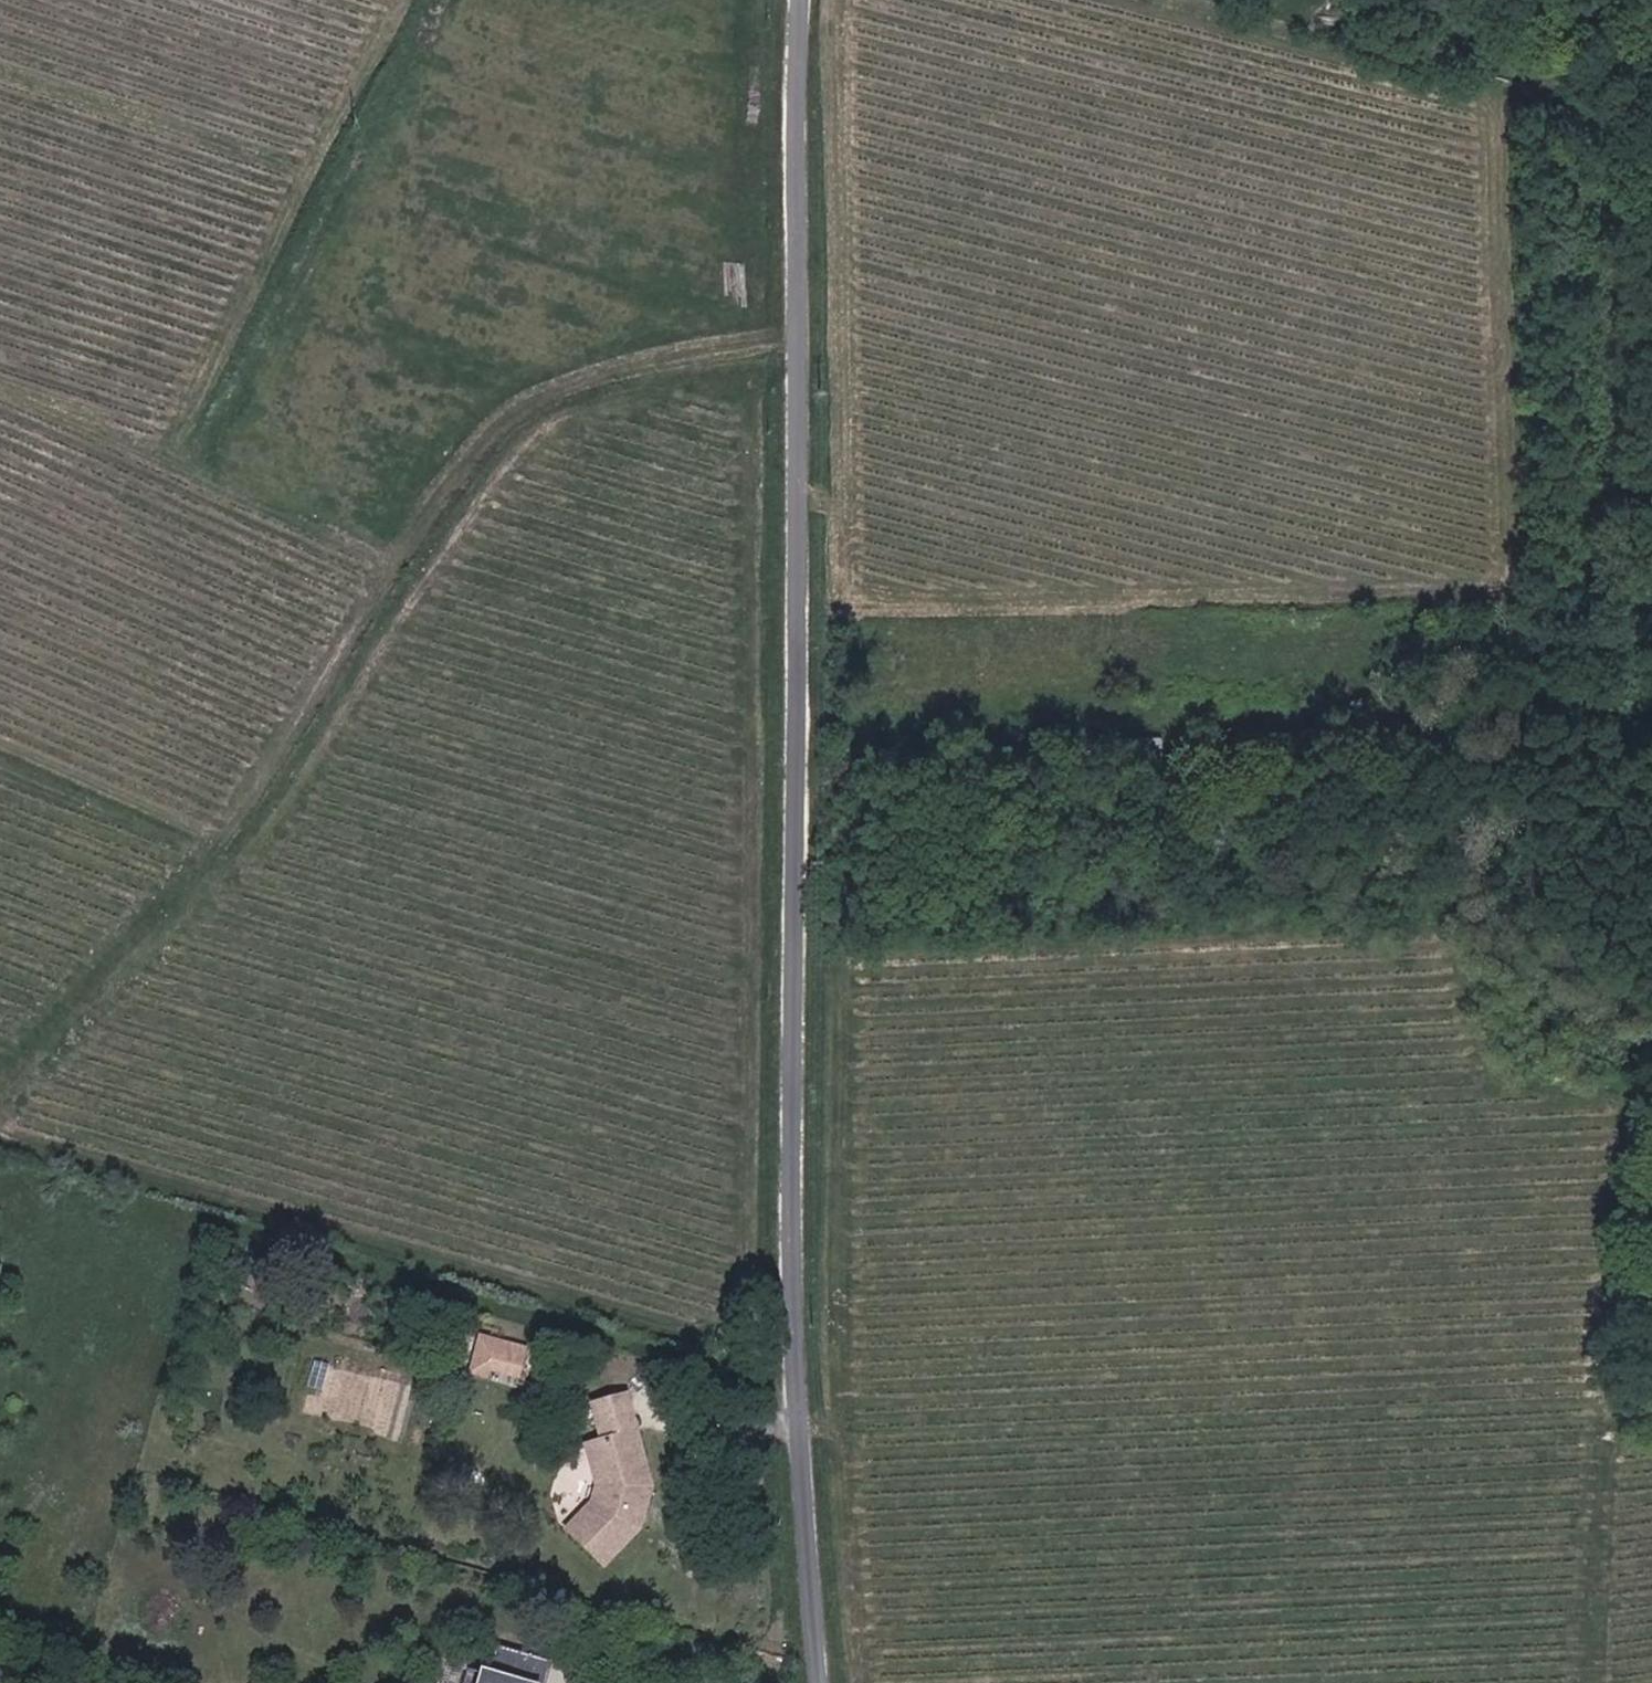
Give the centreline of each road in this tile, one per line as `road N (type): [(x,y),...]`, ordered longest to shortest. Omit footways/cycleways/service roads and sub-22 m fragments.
road 1 (unclassified): [(806,0),(792,1244),(823,1682)]

